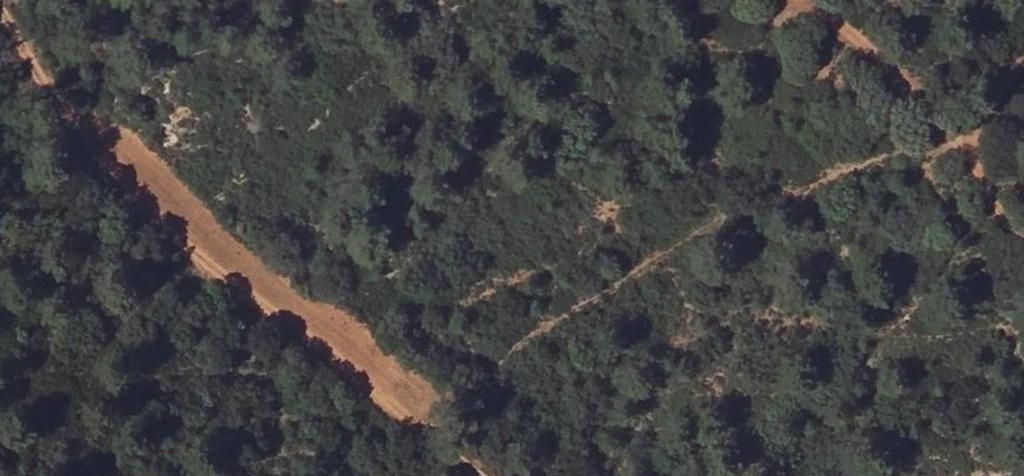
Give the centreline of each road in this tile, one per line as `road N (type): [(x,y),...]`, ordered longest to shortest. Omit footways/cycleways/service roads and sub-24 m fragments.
road 1 (track): [(1023,69),(950,128),(805,182),(529,335),(432,447)]
road 2 (track): [(481,475),(343,379),(130,199),(55,115),(36,55),(3,0)]
road 3 (track): [(1023,232),(950,128),(804,0)]

